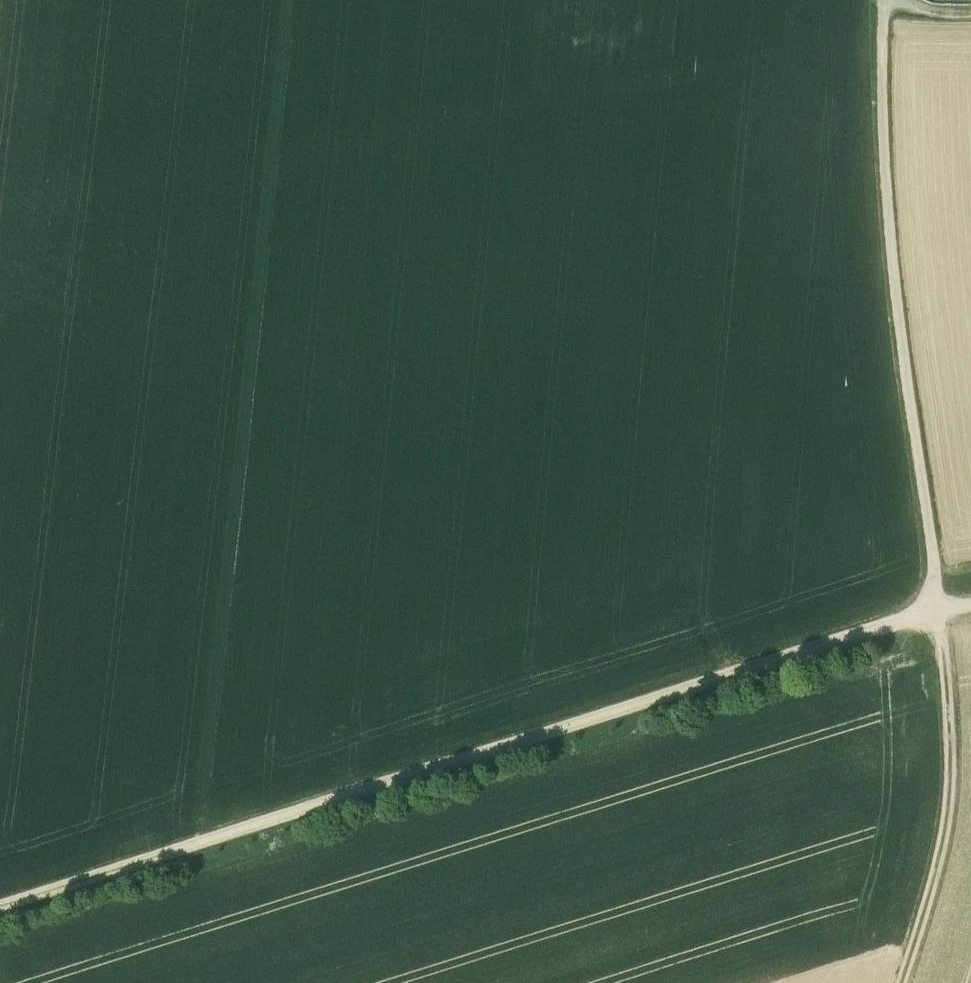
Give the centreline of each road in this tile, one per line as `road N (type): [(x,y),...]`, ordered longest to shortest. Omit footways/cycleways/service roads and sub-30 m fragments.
road 1 (track): [(0,906),(936,609)]
road 2 (track): [(882,0),(882,139),(936,609)]
road 3 (track): [(936,609),(951,751),(947,813),(902,982)]

